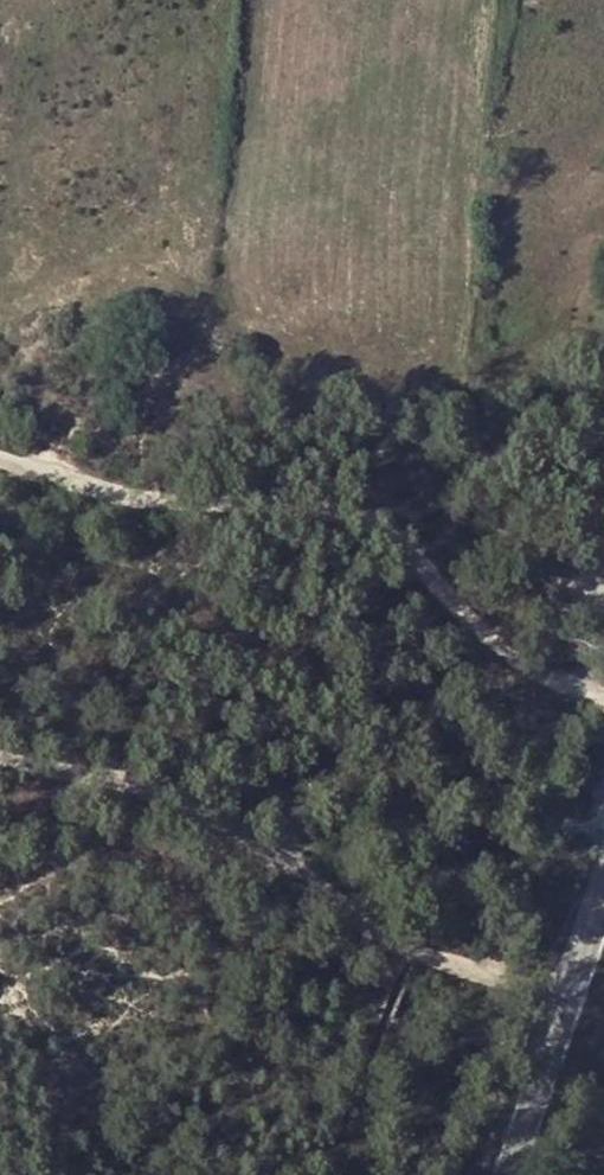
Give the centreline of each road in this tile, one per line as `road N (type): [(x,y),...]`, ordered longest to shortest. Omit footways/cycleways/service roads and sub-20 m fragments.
road 1 (track): [(0,455),(142,500),(342,511),(388,531),(467,617),(527,664),(603,694)]
road 2 (tertiary): [(603,903),(511,1174)]

